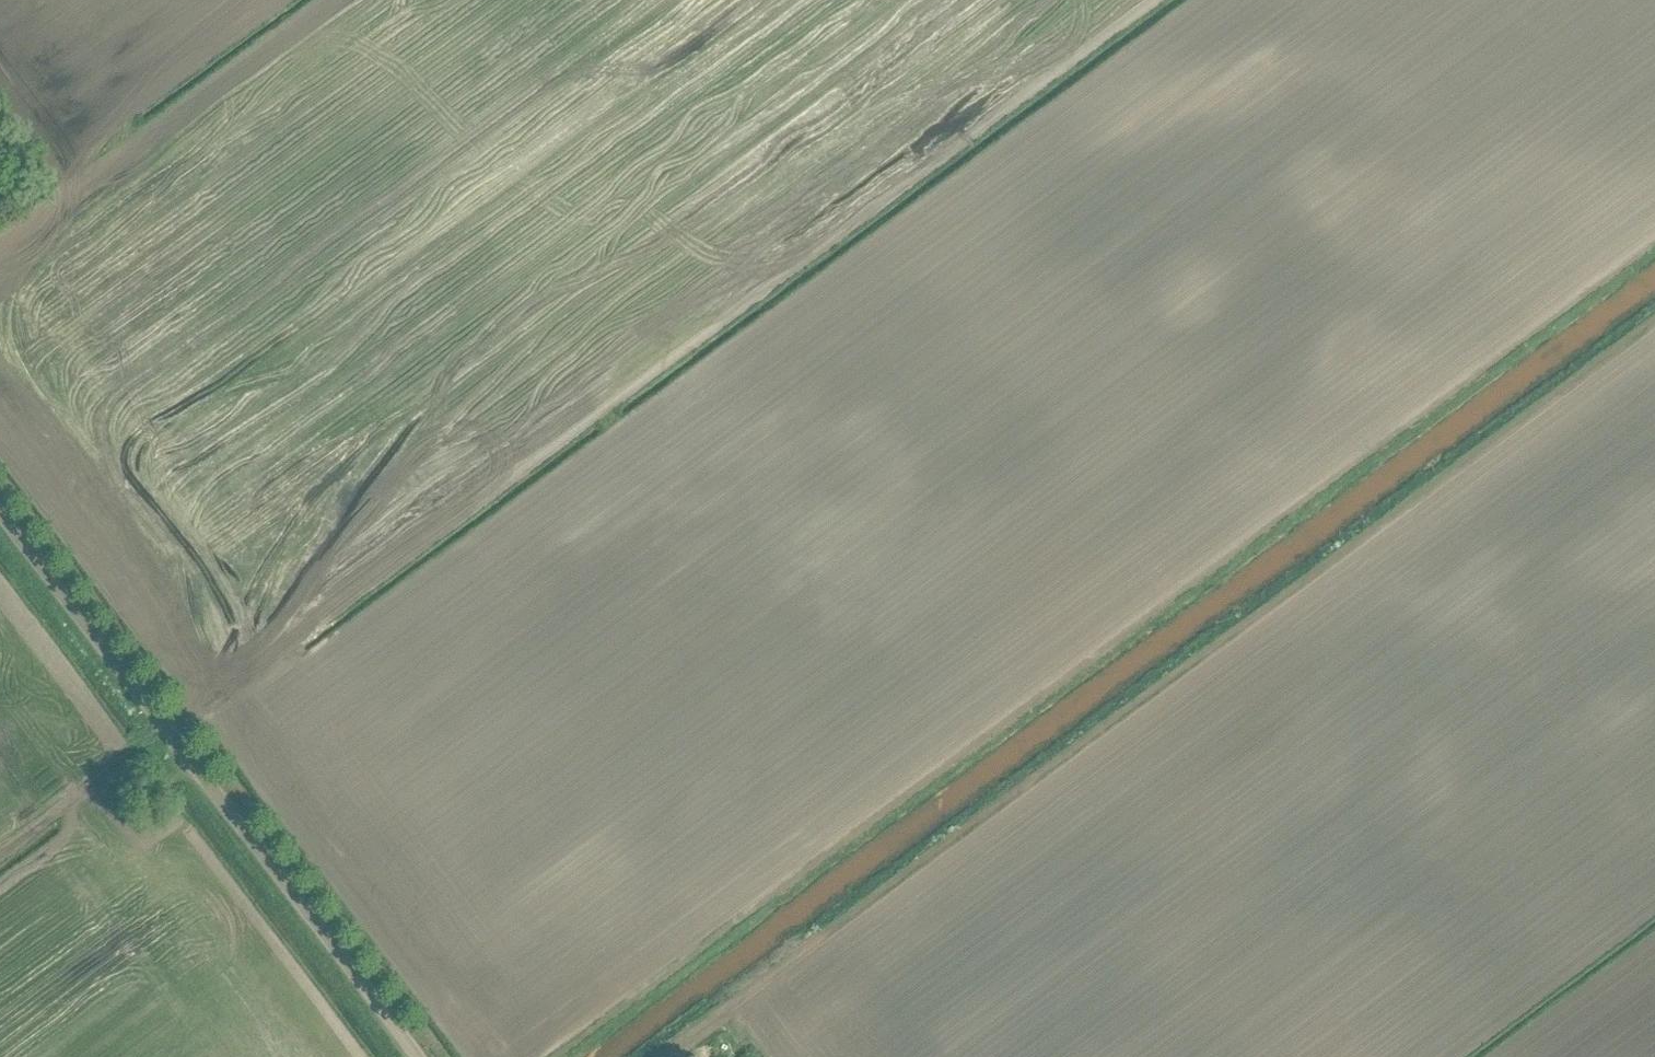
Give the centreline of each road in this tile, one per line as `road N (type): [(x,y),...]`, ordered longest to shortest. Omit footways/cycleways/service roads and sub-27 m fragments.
road 1 (unclassified): [(418,1056),(0,506)]

